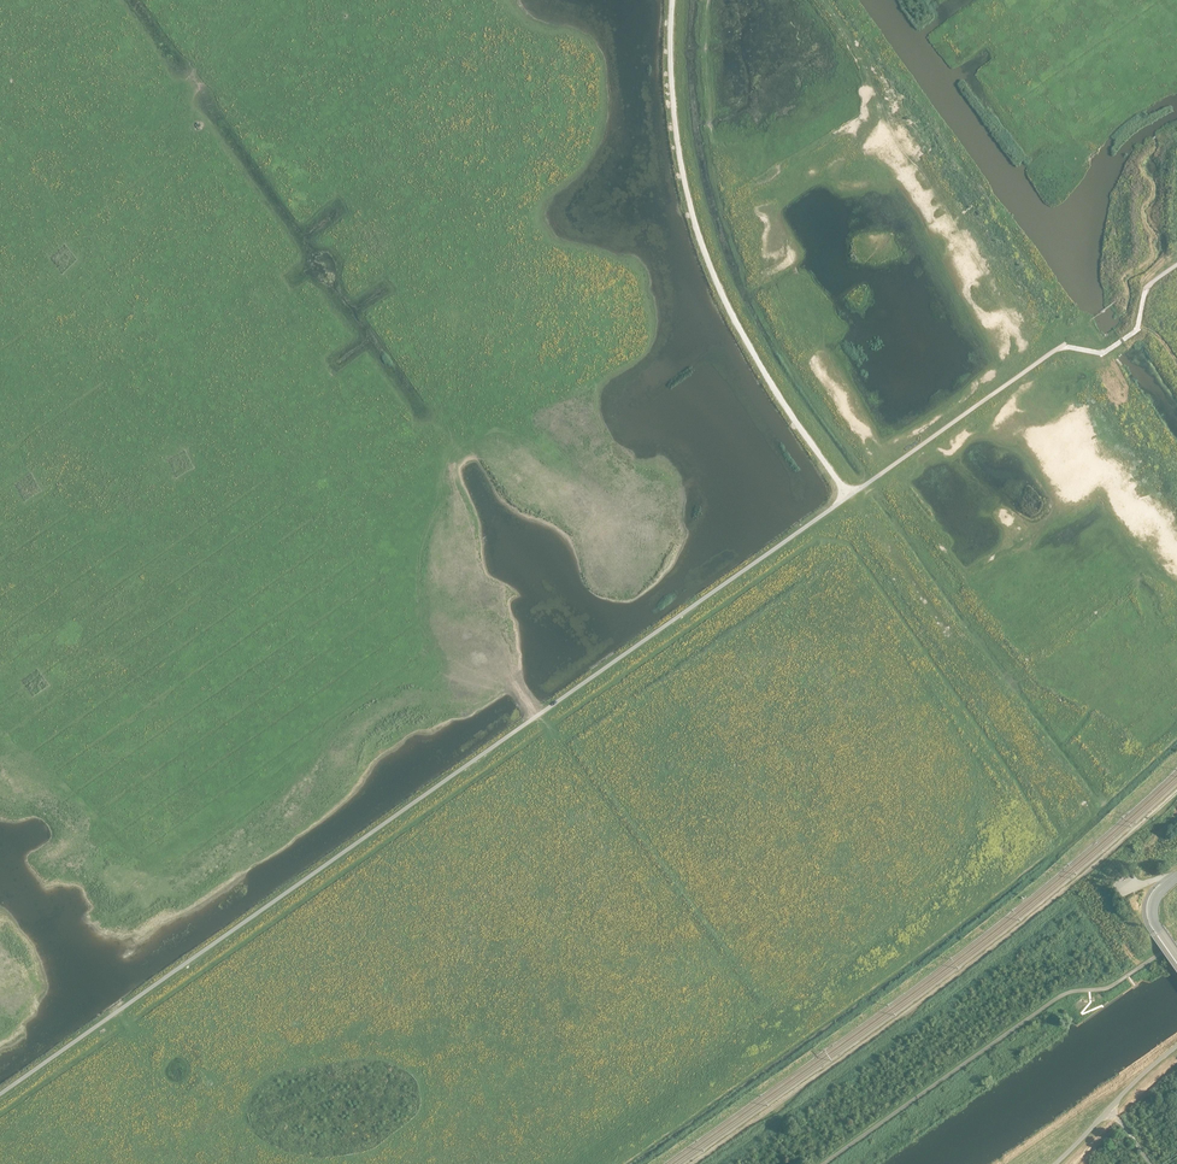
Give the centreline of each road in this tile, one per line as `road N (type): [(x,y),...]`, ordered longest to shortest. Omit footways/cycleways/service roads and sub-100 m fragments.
road 1 (track): [(0,1094),(847,496)]
road 2 (track): [(1035,365),(847,496),(748,347),(701,243),(675,124),(672,0)]
road 3 (track): [(695,1163),(957,976),(1176,792)]
road 4 (track): [(1176,265),(1147,286),(1136,329),(1113,347),(1064,345),(1035,365)]
road 5 (tertiary): [(1052,1163),(1176,1047)]

